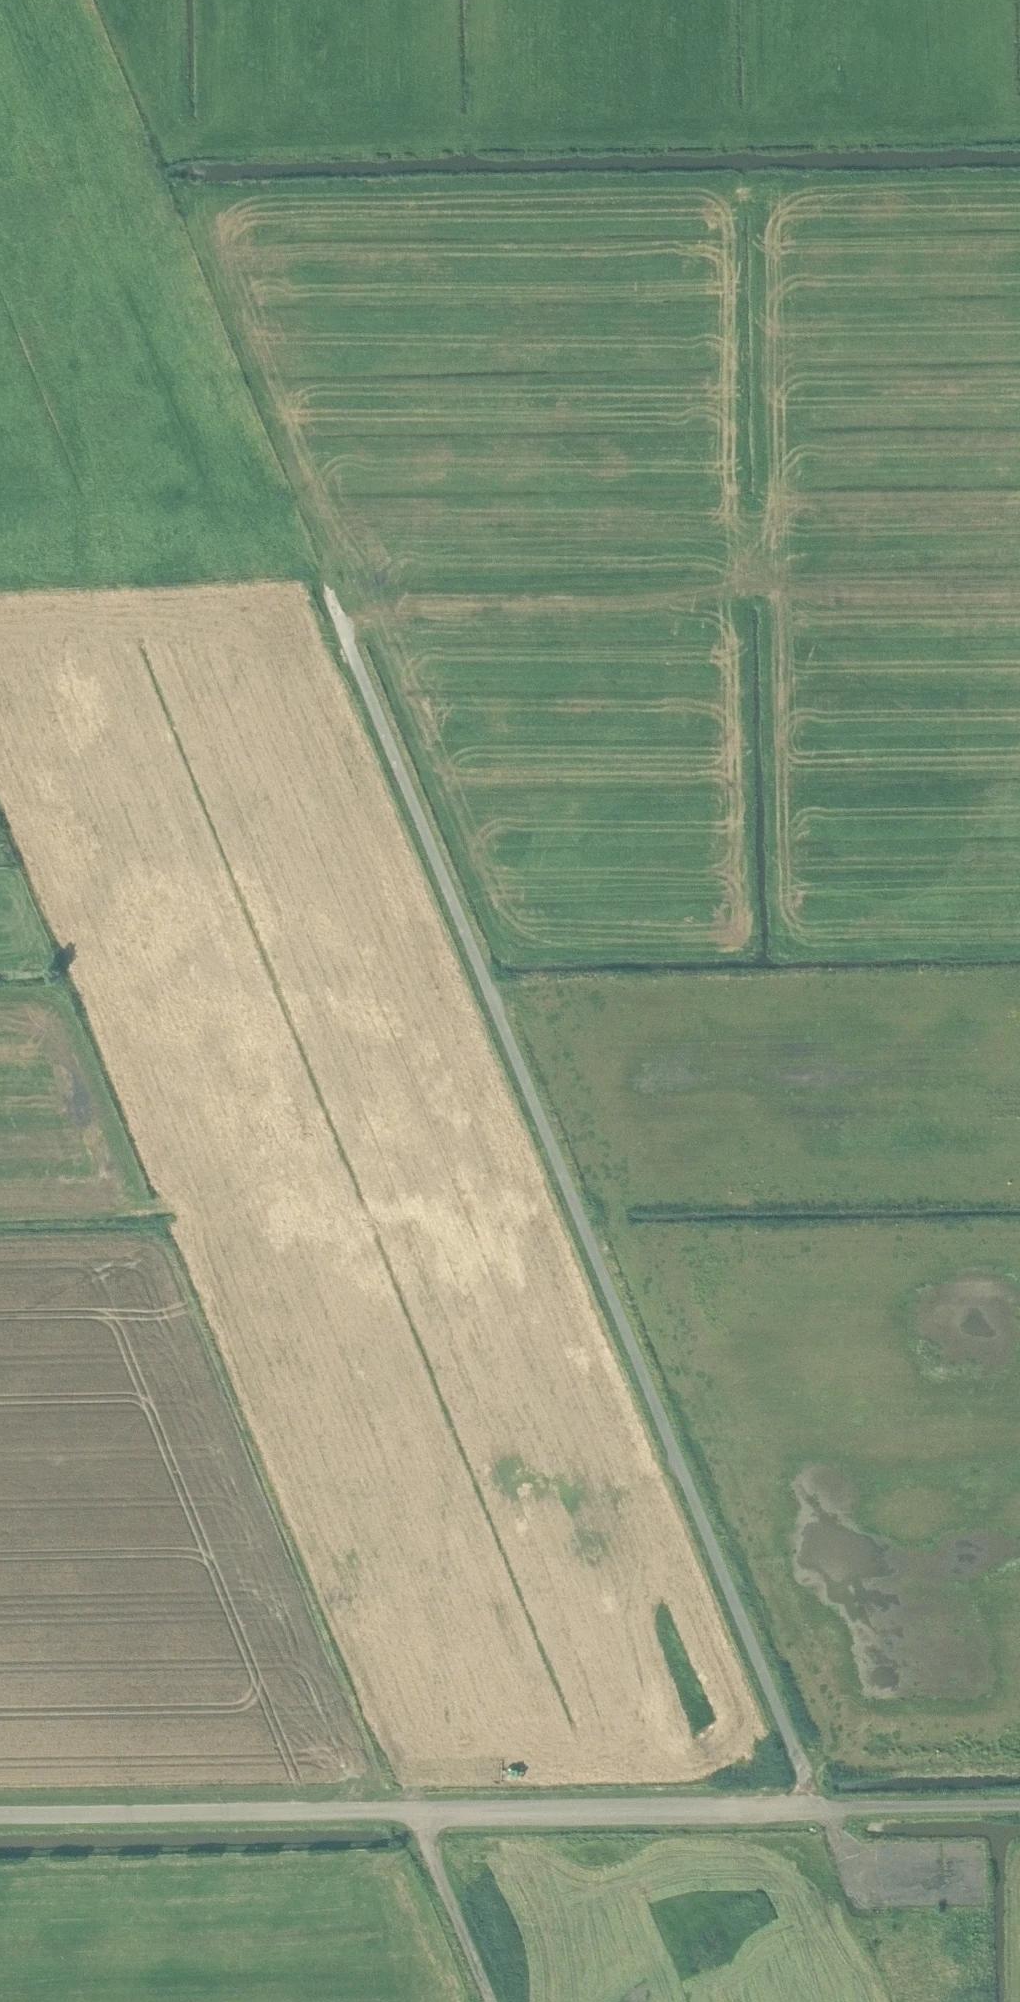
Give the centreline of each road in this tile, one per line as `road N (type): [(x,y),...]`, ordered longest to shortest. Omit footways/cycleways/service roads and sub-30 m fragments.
road 1 (track): [(0,1817),(1019,1804)]
road 2 (track): [(414,1811),(487,2001)]

